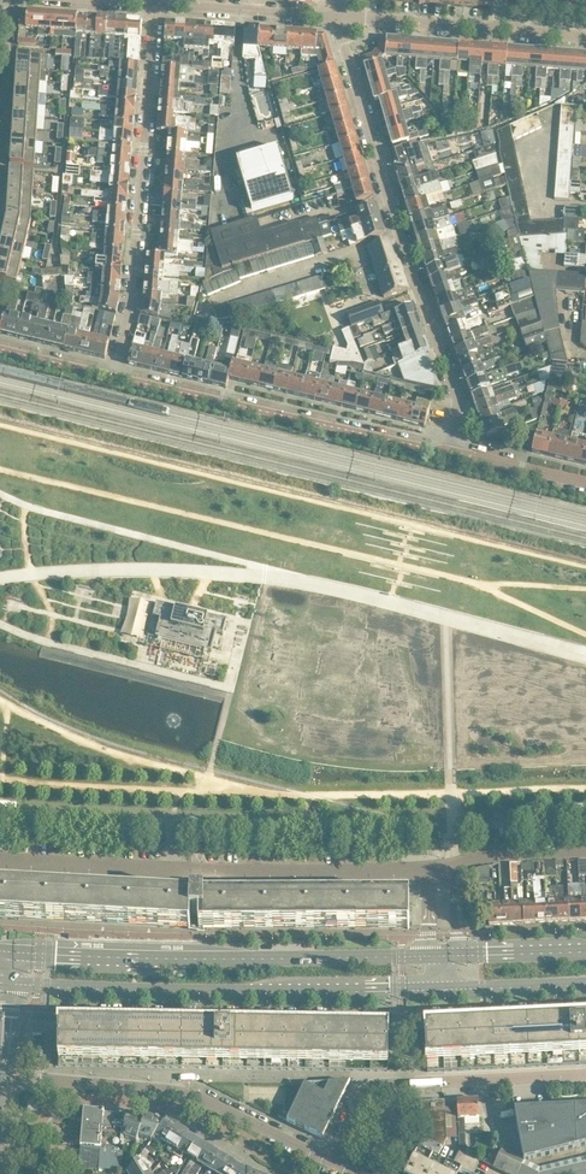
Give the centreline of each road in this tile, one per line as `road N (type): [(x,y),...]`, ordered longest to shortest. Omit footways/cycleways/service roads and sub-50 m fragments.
road 1 (residential): [(448,452),(457,396),(339,17)]
road 2 (tertiary): [(9,984),(430,990)]
road 3 (tertiary): [(429,956),(225,960),(13,952)]
road 4 (residential): [(156,3),(131,301),(113,376)]
road 5 (residential): [(52,1011),(404,1016)]
road 6 (residential): [(113,376),(448,452)]
road 7 (residential): [(332,1160),(187,1094),(50,1078)]
road 8 (residential): [(431,869),(172,870)]
road 9 (residential): [(401,1086),(585,1075)]
road 10 (residential): [(339,17),(156,3)]
road 11 (residential): [(404,1016),(585,1007)]
road 12 (residential): [(512,30),(339,17)]
road 13 (residential): [(172,870),(0,860)]
road 14 (residential): [(0,141),(9,0)]
road 15 (residential): [(585,482),(448,452)]
road 16 (residential): [(585,850),(505,853),(453,868)]
road 17 (tertiary): [(585,950),(457,956)]
road 18 (tertiary): [(458,990),(585,985)]

